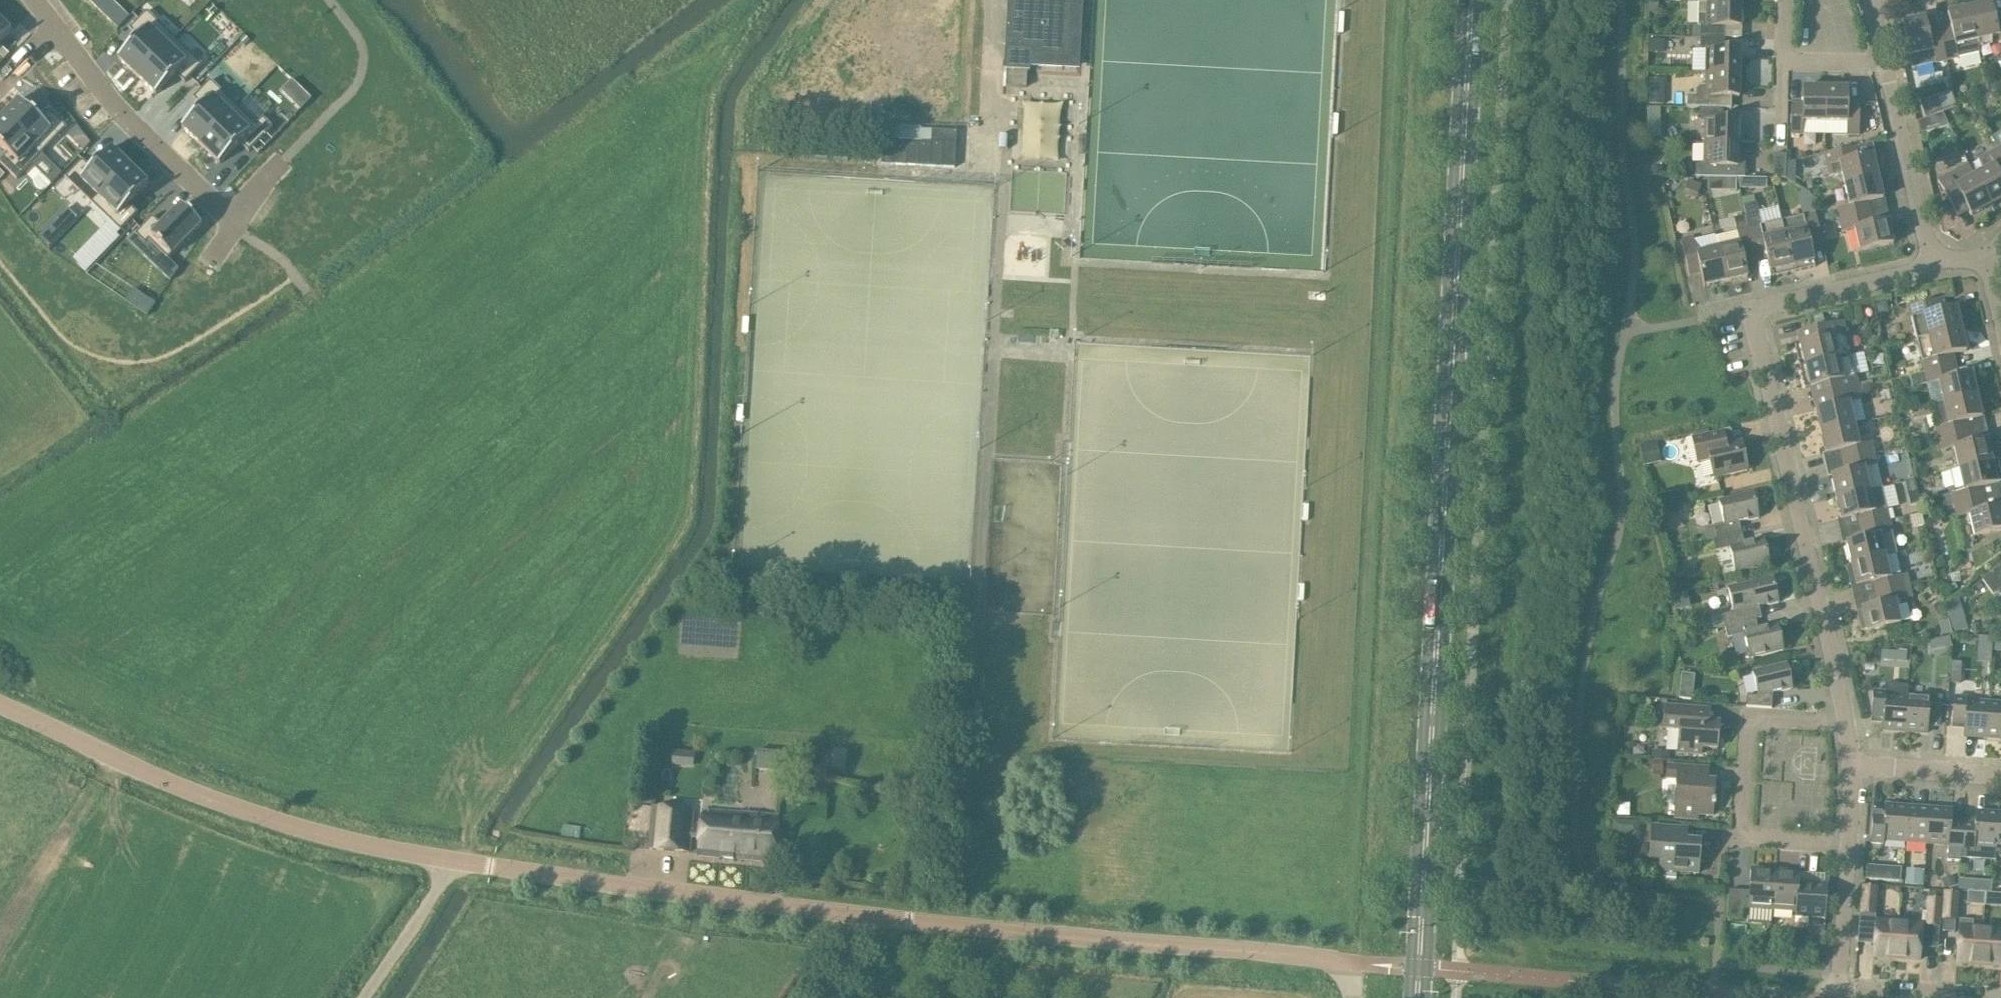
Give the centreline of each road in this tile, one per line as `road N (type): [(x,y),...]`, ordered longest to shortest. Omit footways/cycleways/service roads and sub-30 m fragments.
road 1 (tertiary): [(1350,997),(1353,964),(656,894),(370,846),(220,804),(0,705)]
road 2 (secondary): [(1419,997),(1472,0)]
road 3 (residential): [(1850,723),(1757,308)]
road 4 (residential): [(1850,723),(1753,723),(1745,844),(1850,851)]
road 5 (residential): [(53,30),(125,116),(236,227)]
road 6 (residential): [(1932,266),(1885,59)]
road 7 (residential): [(1757,308),(1932,266)]
road 8 (residential): [(1755,997),(1592,986)]
road 9 (residential): [(1841,997),(1850,851)]
road 10 (residential): [(1856,770),(2000,778)]

